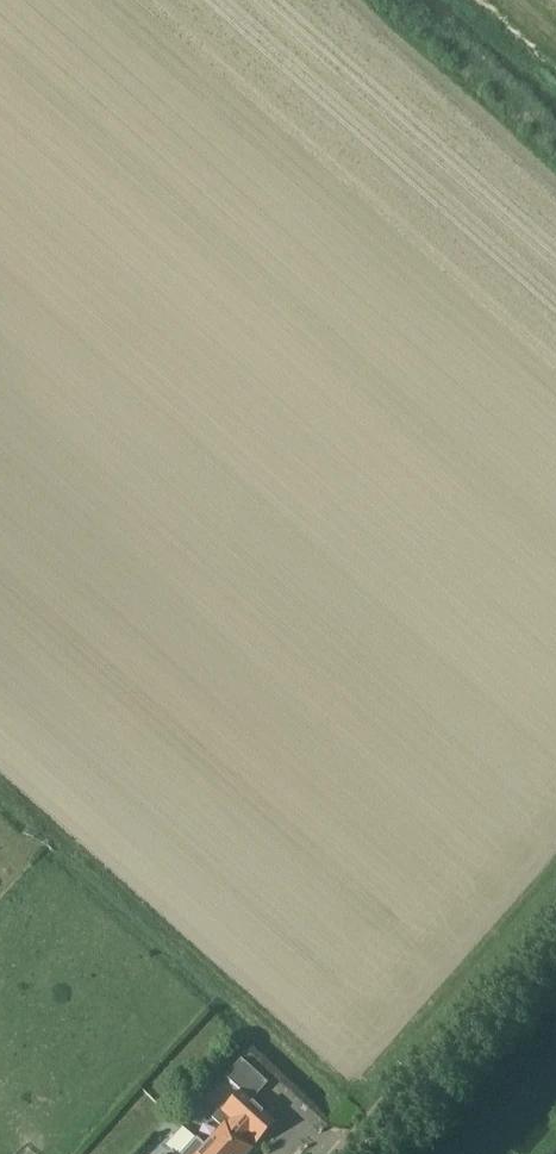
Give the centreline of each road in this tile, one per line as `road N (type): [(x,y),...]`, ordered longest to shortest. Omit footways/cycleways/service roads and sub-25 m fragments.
road 1 (unclassified): [(344,1153),(555,917)]

